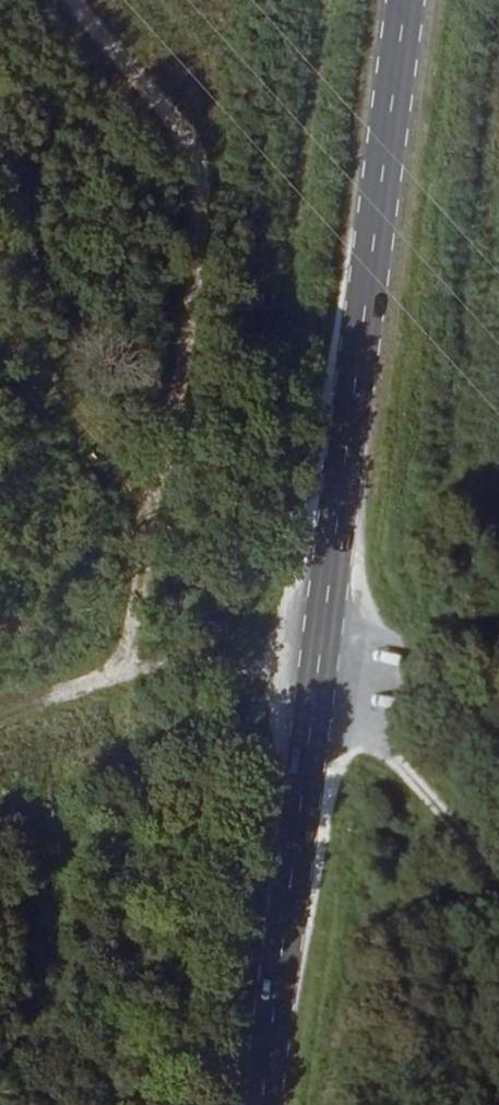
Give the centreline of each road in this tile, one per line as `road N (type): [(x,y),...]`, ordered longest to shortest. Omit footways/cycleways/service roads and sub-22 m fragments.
road 1 (primary): [(408,0),(263,1104)]
road 2 (track): [(283,658),(0,716)]
road 3 (track): [(0,338),(160,514)]
road 4 (track): [(351,720),(498,887)]
road 5 (track): [(498,626),(423,643),(362,632)]

